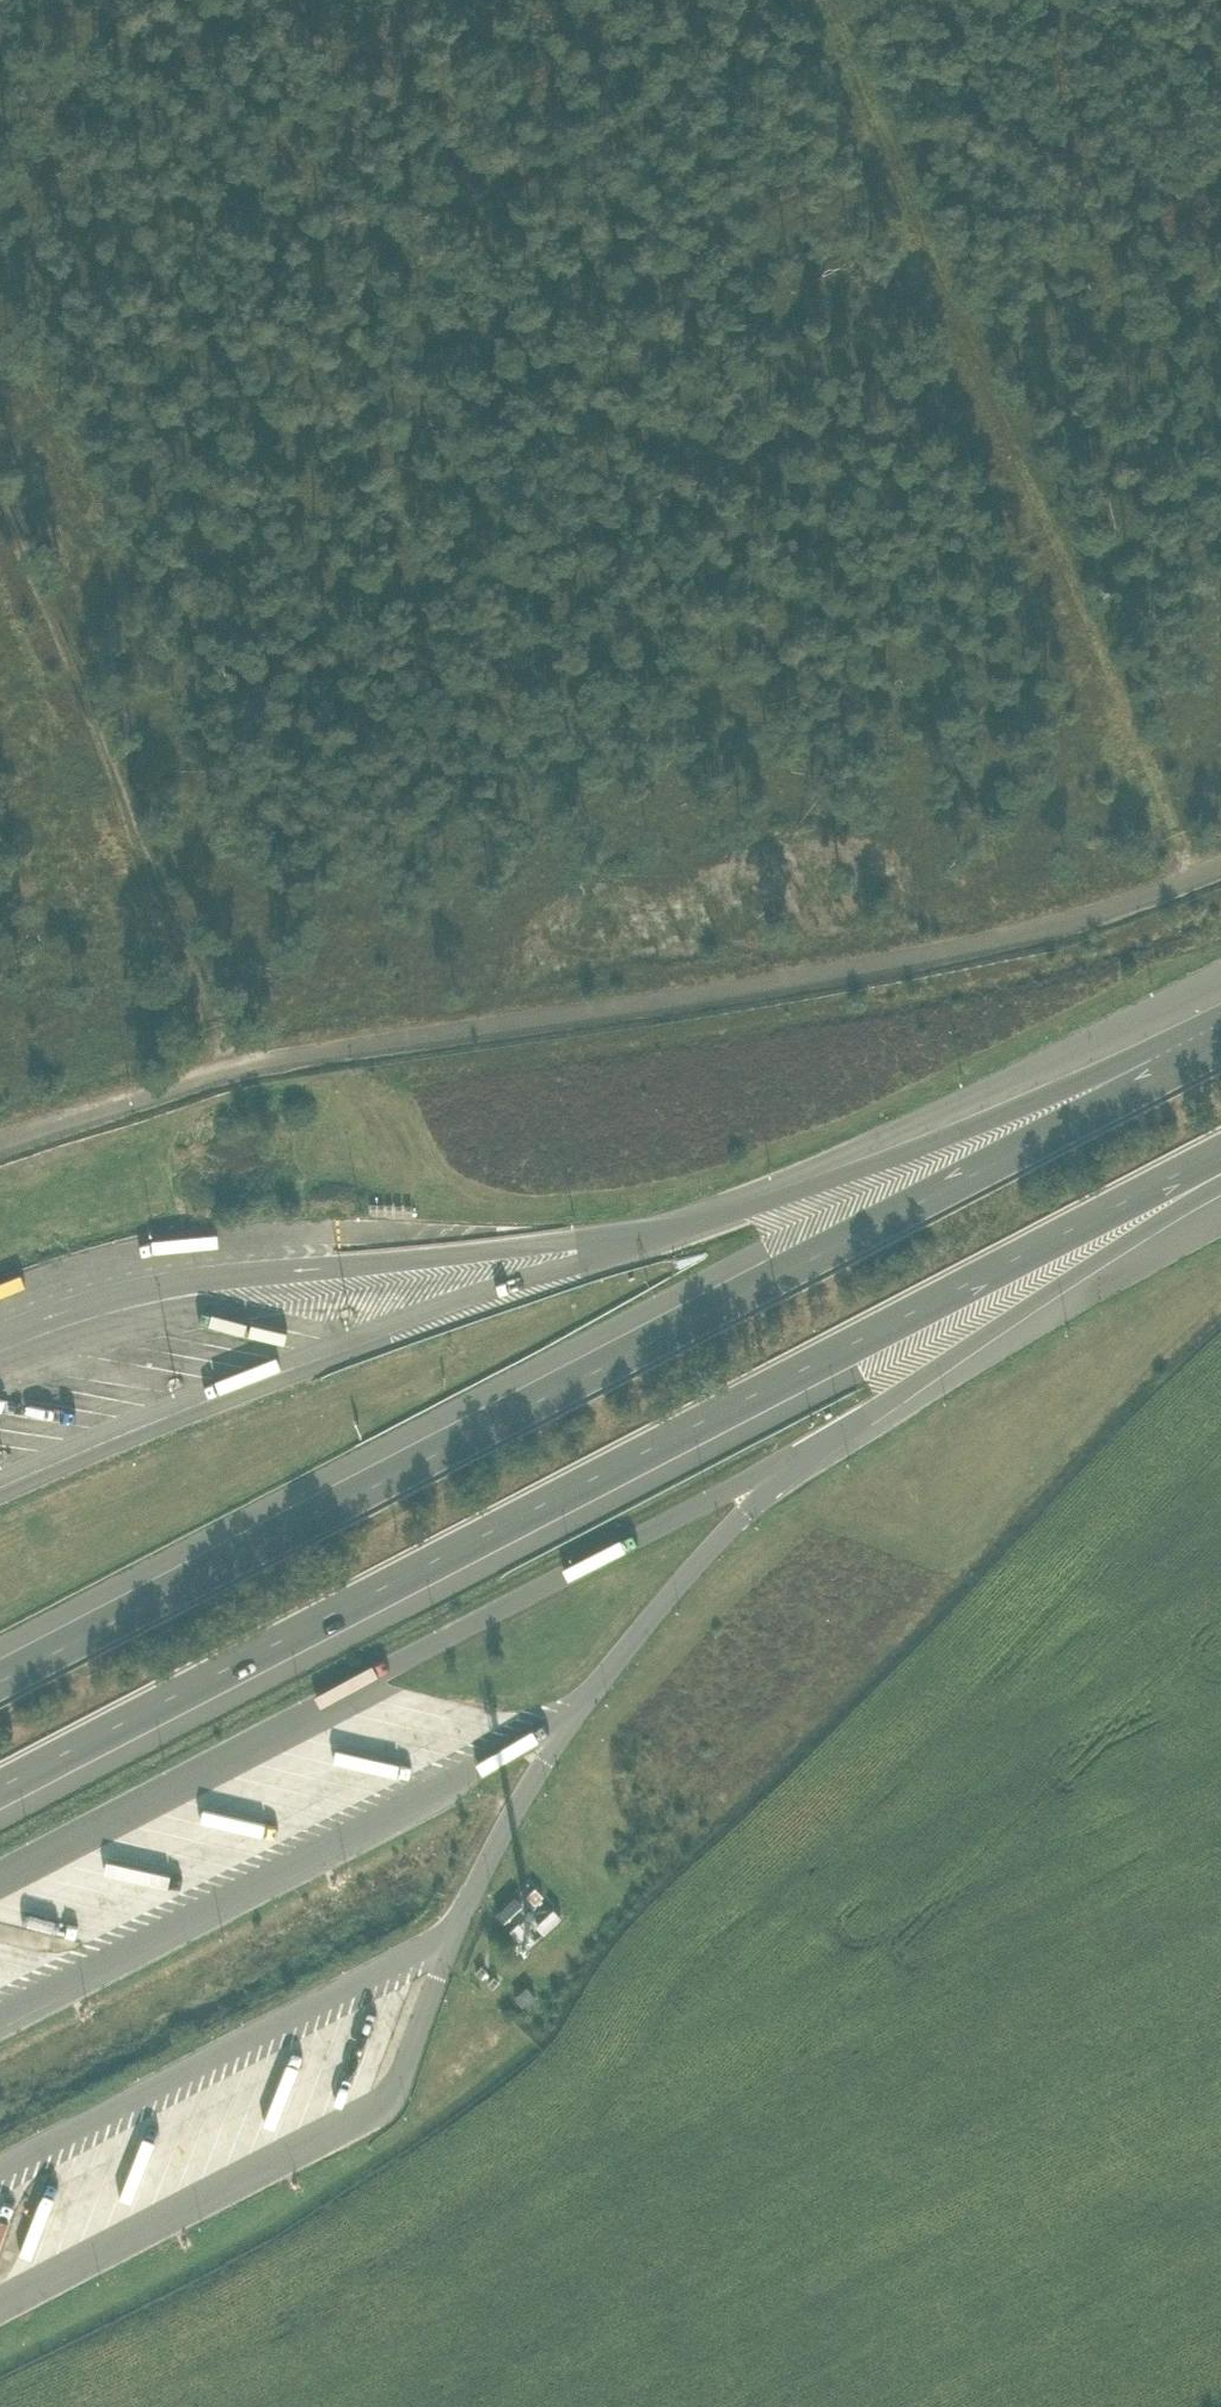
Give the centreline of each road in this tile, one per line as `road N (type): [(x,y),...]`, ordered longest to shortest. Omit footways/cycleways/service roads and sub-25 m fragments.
road 1 (motorway): [(0,1787),(1220,1155)]
road 2 (motorway): [(1185,1059),(0,1673)]
road 3 (unclassified): [(0,1139),(298,1052),(952,953),(1071,921),(1220,867)]
road 4 (motorway): [(1185,1059),(925,1135),(723,1216),(632,1239)]
road 5 (motorway): [(797,1462),(1180,1210),(1220,1165)]

